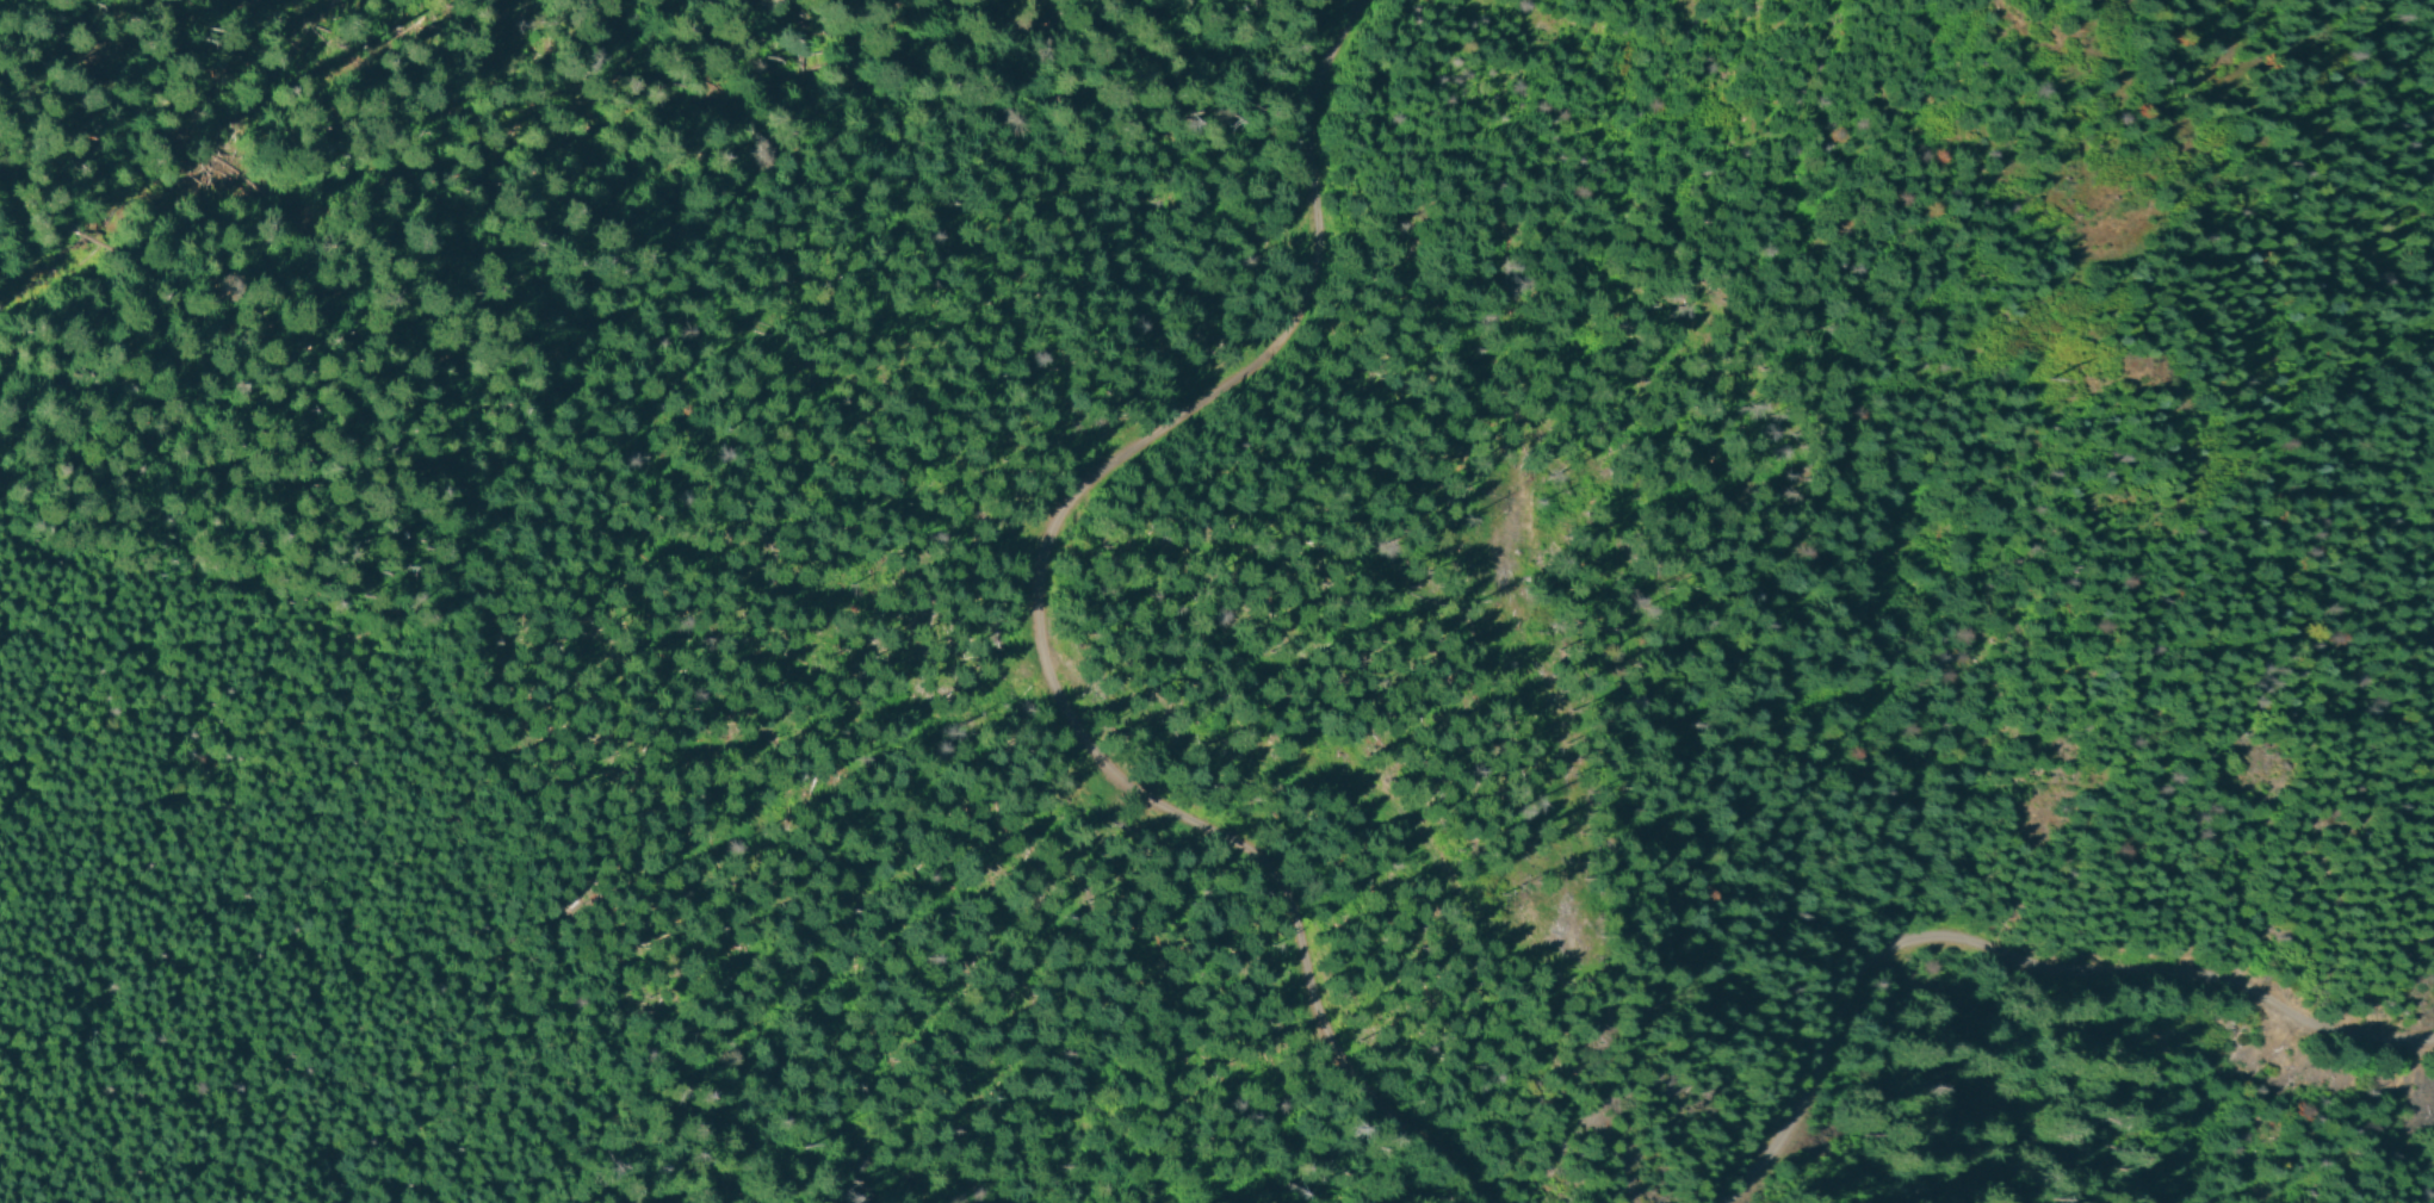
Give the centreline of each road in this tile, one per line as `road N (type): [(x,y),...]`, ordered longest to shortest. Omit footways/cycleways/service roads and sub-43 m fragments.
road 1 (residential): [(1492,1202),(1358,1093),(1264,968),(1238,866),(1214,841),(1083,769),(1057,736),(1024,585),(1053,498),(1088,465),(1261,354),(1290,310),(1317,222),(1326,126),(1340,88),(1408,0)]
road 2 (residential): [(2433,1037),(2404,1044),(2333,1037),(2174,974),(2024,967),(1932,940),(1895,941),(1856,959),(1826,997),(1772,1127),(1713,1202)]

